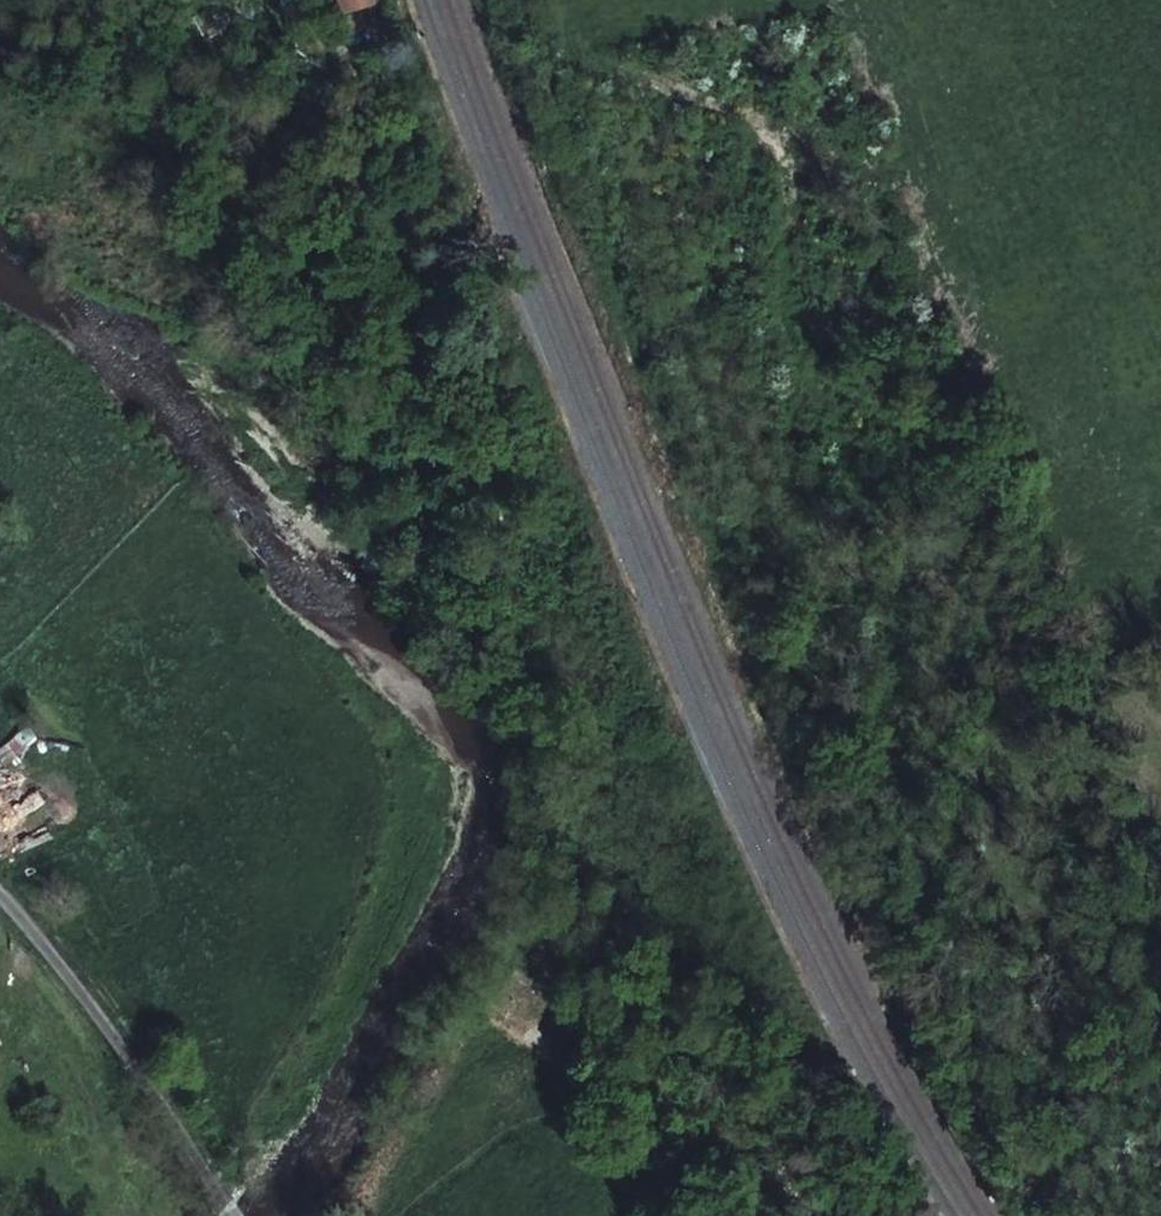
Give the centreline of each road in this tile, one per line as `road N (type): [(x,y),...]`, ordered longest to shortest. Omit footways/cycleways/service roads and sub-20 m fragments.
road 1 (unclassified): [(231,1215),(85,984),(0,886)]

